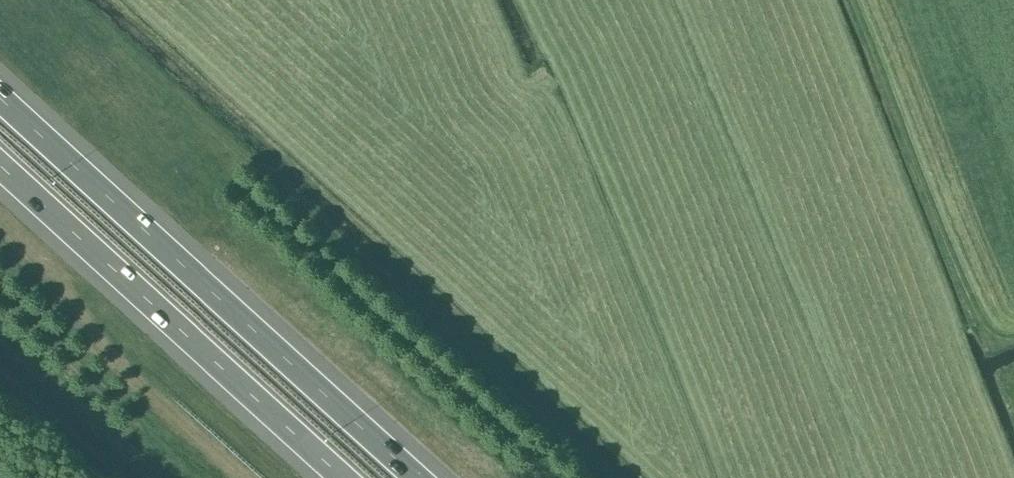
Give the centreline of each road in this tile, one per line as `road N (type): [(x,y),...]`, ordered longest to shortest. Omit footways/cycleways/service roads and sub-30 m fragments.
road 1 (motorway): [(417,477),(0,99)]
road 2 (motorway): [(0,168),(342,477)]

